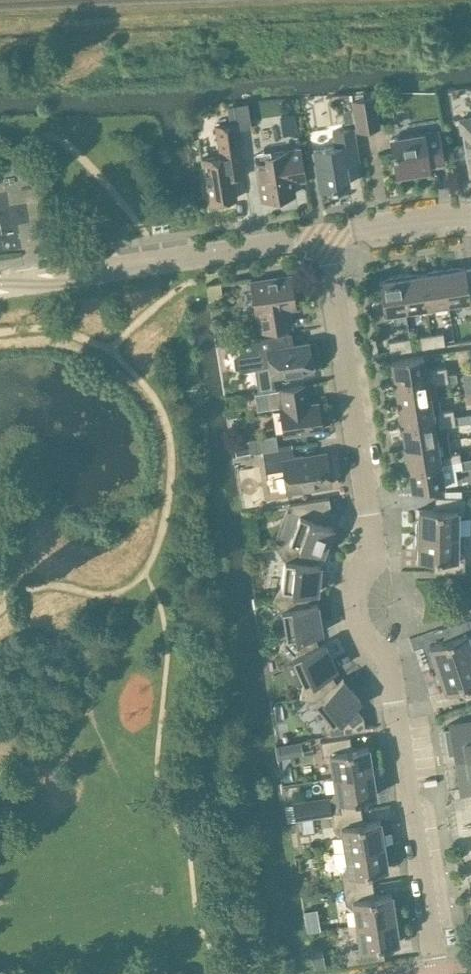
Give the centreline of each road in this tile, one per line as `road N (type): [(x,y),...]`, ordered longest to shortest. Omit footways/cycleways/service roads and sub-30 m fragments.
road 1 (residential): [(329,234),(373,551),(356,587),(354,625),(385,658),(435,973)]
road 2 (residential): [(329,234),(65,282),(0,283)]
road 3 (residential): [(470,220),(329,234)]

